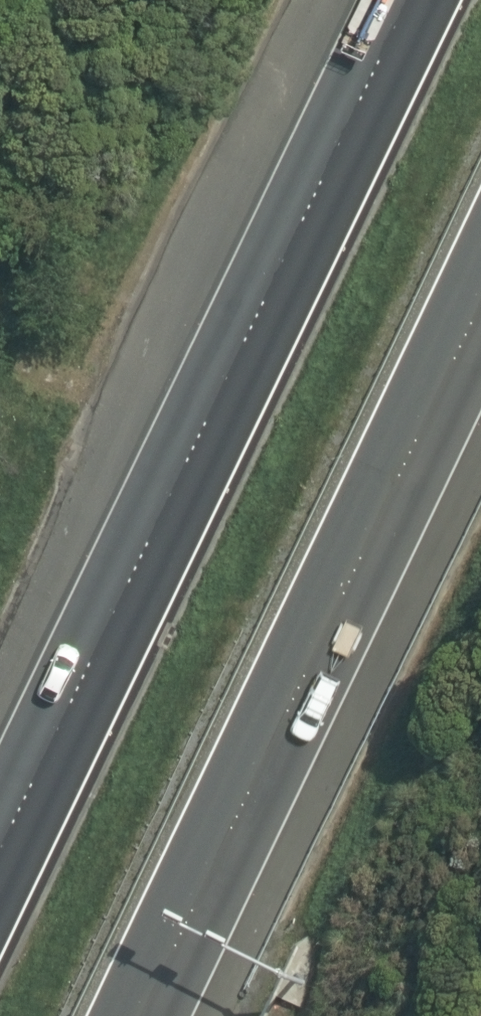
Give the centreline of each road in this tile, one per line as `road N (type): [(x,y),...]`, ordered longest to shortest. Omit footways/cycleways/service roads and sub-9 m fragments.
road 1 (motorway): [(0,854),(410,0)]
road 2 (motorway): [(480,296),(134,1015)]

